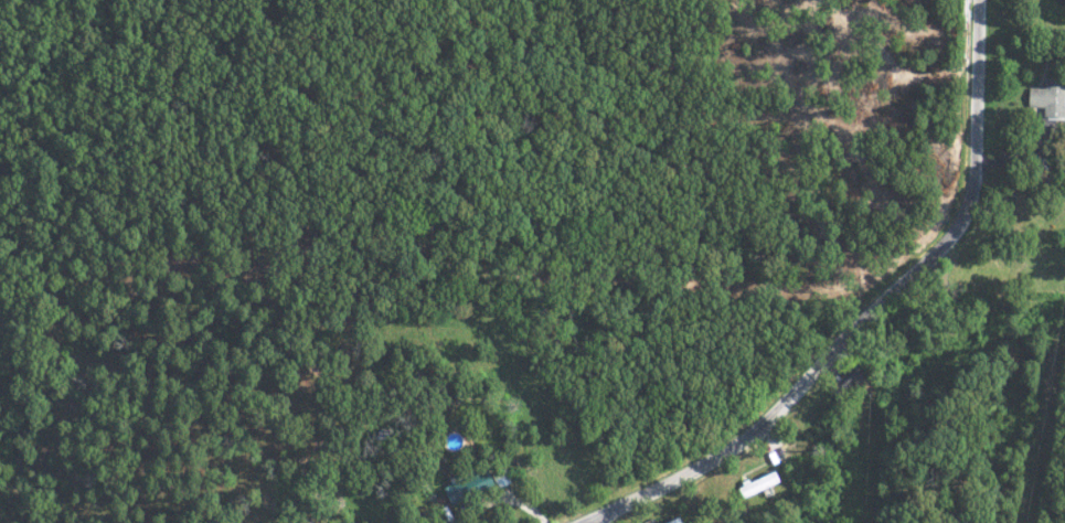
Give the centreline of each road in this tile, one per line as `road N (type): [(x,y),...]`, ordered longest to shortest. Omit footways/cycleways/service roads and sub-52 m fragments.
road 1 (residential): [(977,0),(972,172),(952,236),(774,415),(588,522)]

